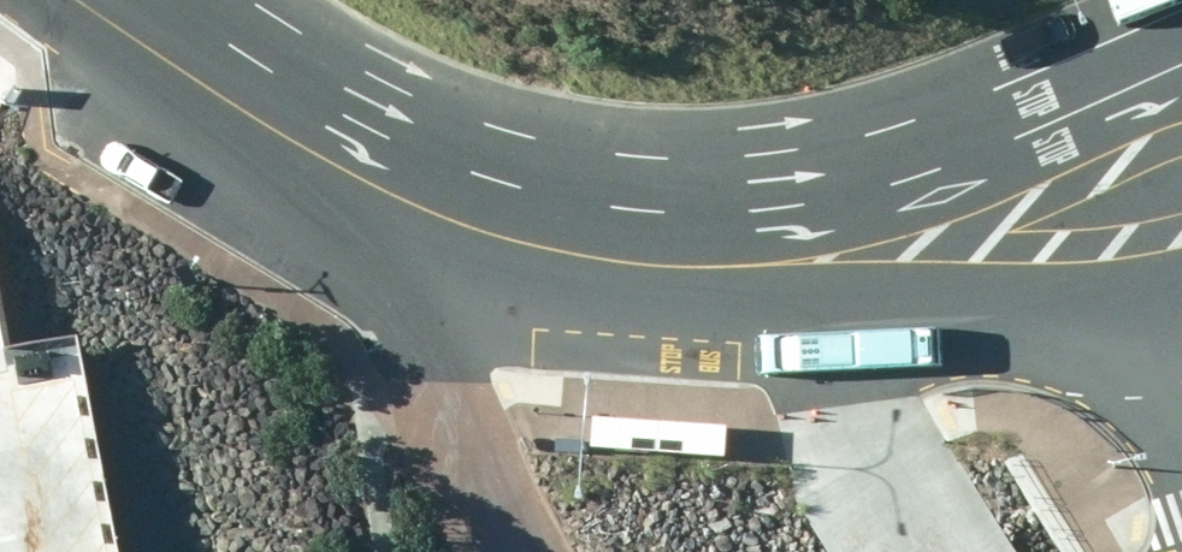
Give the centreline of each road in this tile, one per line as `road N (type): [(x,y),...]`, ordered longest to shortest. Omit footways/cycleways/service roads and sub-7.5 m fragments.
road 1 (secondary): [(1181,322),(1107,345),(808,352),(544,301),(376,195)]
road 2 (secondary): [(376,195),(639,191),(802,177),(1181,30)]
road 3 (secondary): [(79,0),(209,96),(376,195)]

